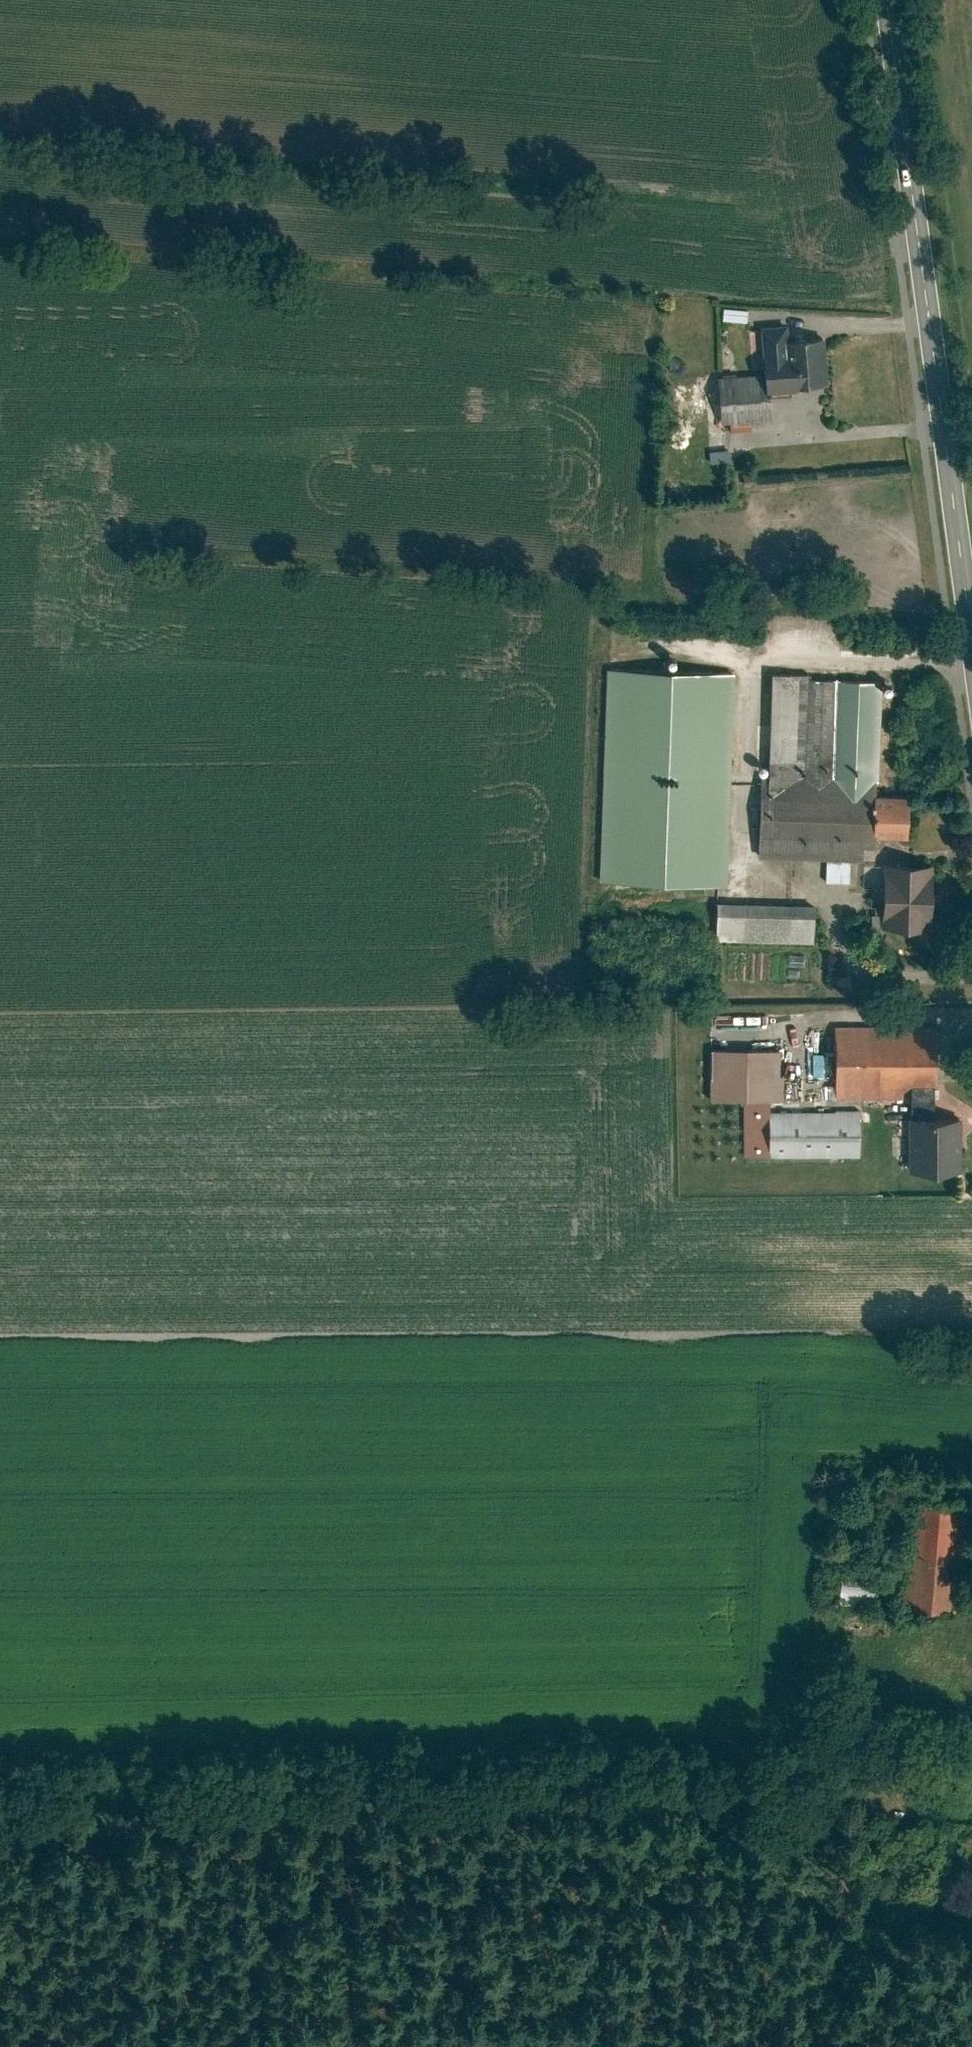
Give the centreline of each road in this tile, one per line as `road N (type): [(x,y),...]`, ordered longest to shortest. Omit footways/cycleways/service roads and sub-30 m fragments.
road 1 (secondary): [(971,629),(888,0)]

